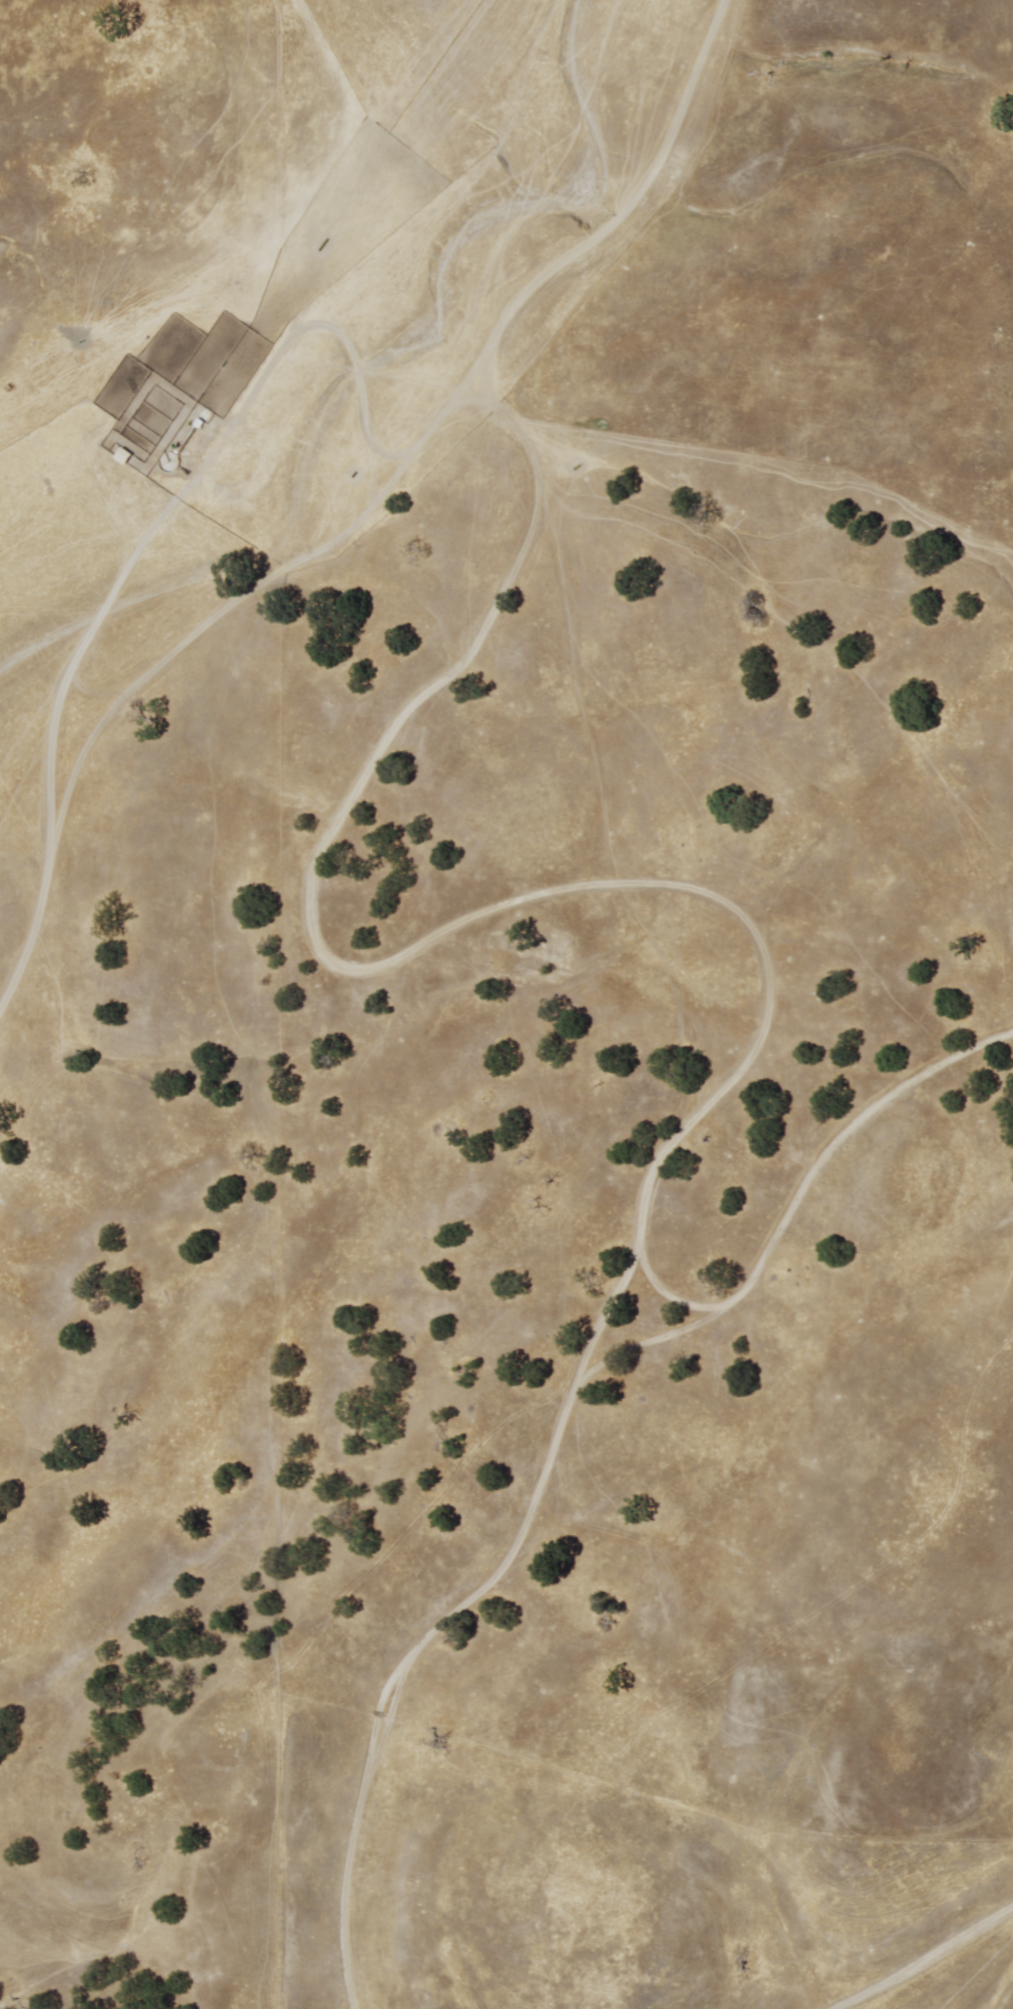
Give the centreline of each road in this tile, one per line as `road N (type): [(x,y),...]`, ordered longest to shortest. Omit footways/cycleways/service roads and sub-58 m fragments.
road 1 (track): [(721,1312),(657,1286),(640,1237),(665,1153),(764,1045),(762,931),(701,893),(628,883),(550,893),(386,971),(317,960),(309,897),(318,852),(396,722),(469,662),(538,516),(537,480),(504,429),(458,396)]
road 2 (track): [(0,1004),(33,943),(84,750),(100,721),(243,588),(341,533),(458,396),(519,295),(619,230),(664,162),(721,0)]
road 3 (track): [(1012,1028),(926,1066),(859,1114),(804,1181),(721,1312),(623,1348),(575,1385),(503,1558),(429,1632),(382,1695),(347,1874),(354,2008)]
road 4 (track): [(824,2008),(1012,1904)]

